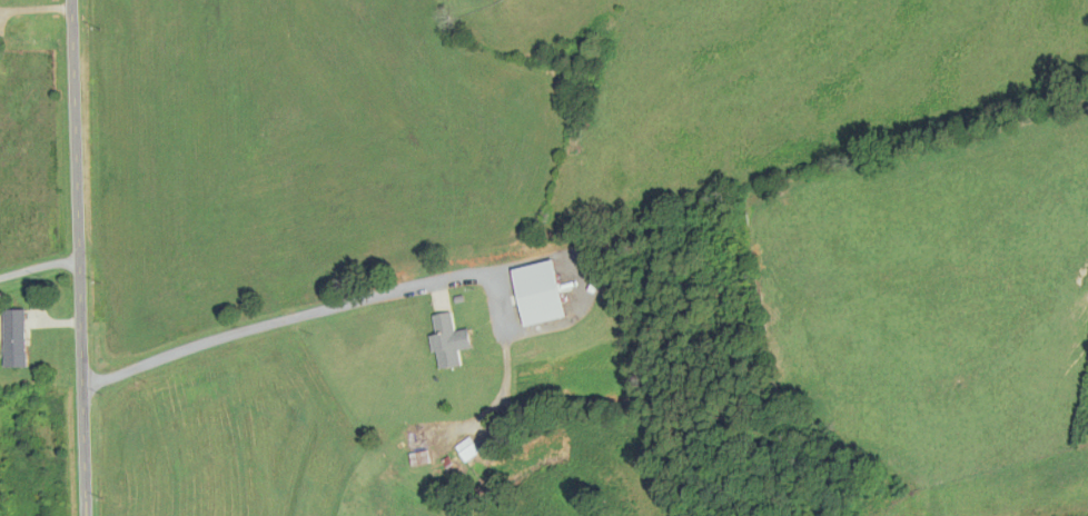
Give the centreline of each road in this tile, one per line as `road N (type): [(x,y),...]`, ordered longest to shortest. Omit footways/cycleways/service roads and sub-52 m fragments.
road 1 (tertiary): [(85,515),(71,0)]

